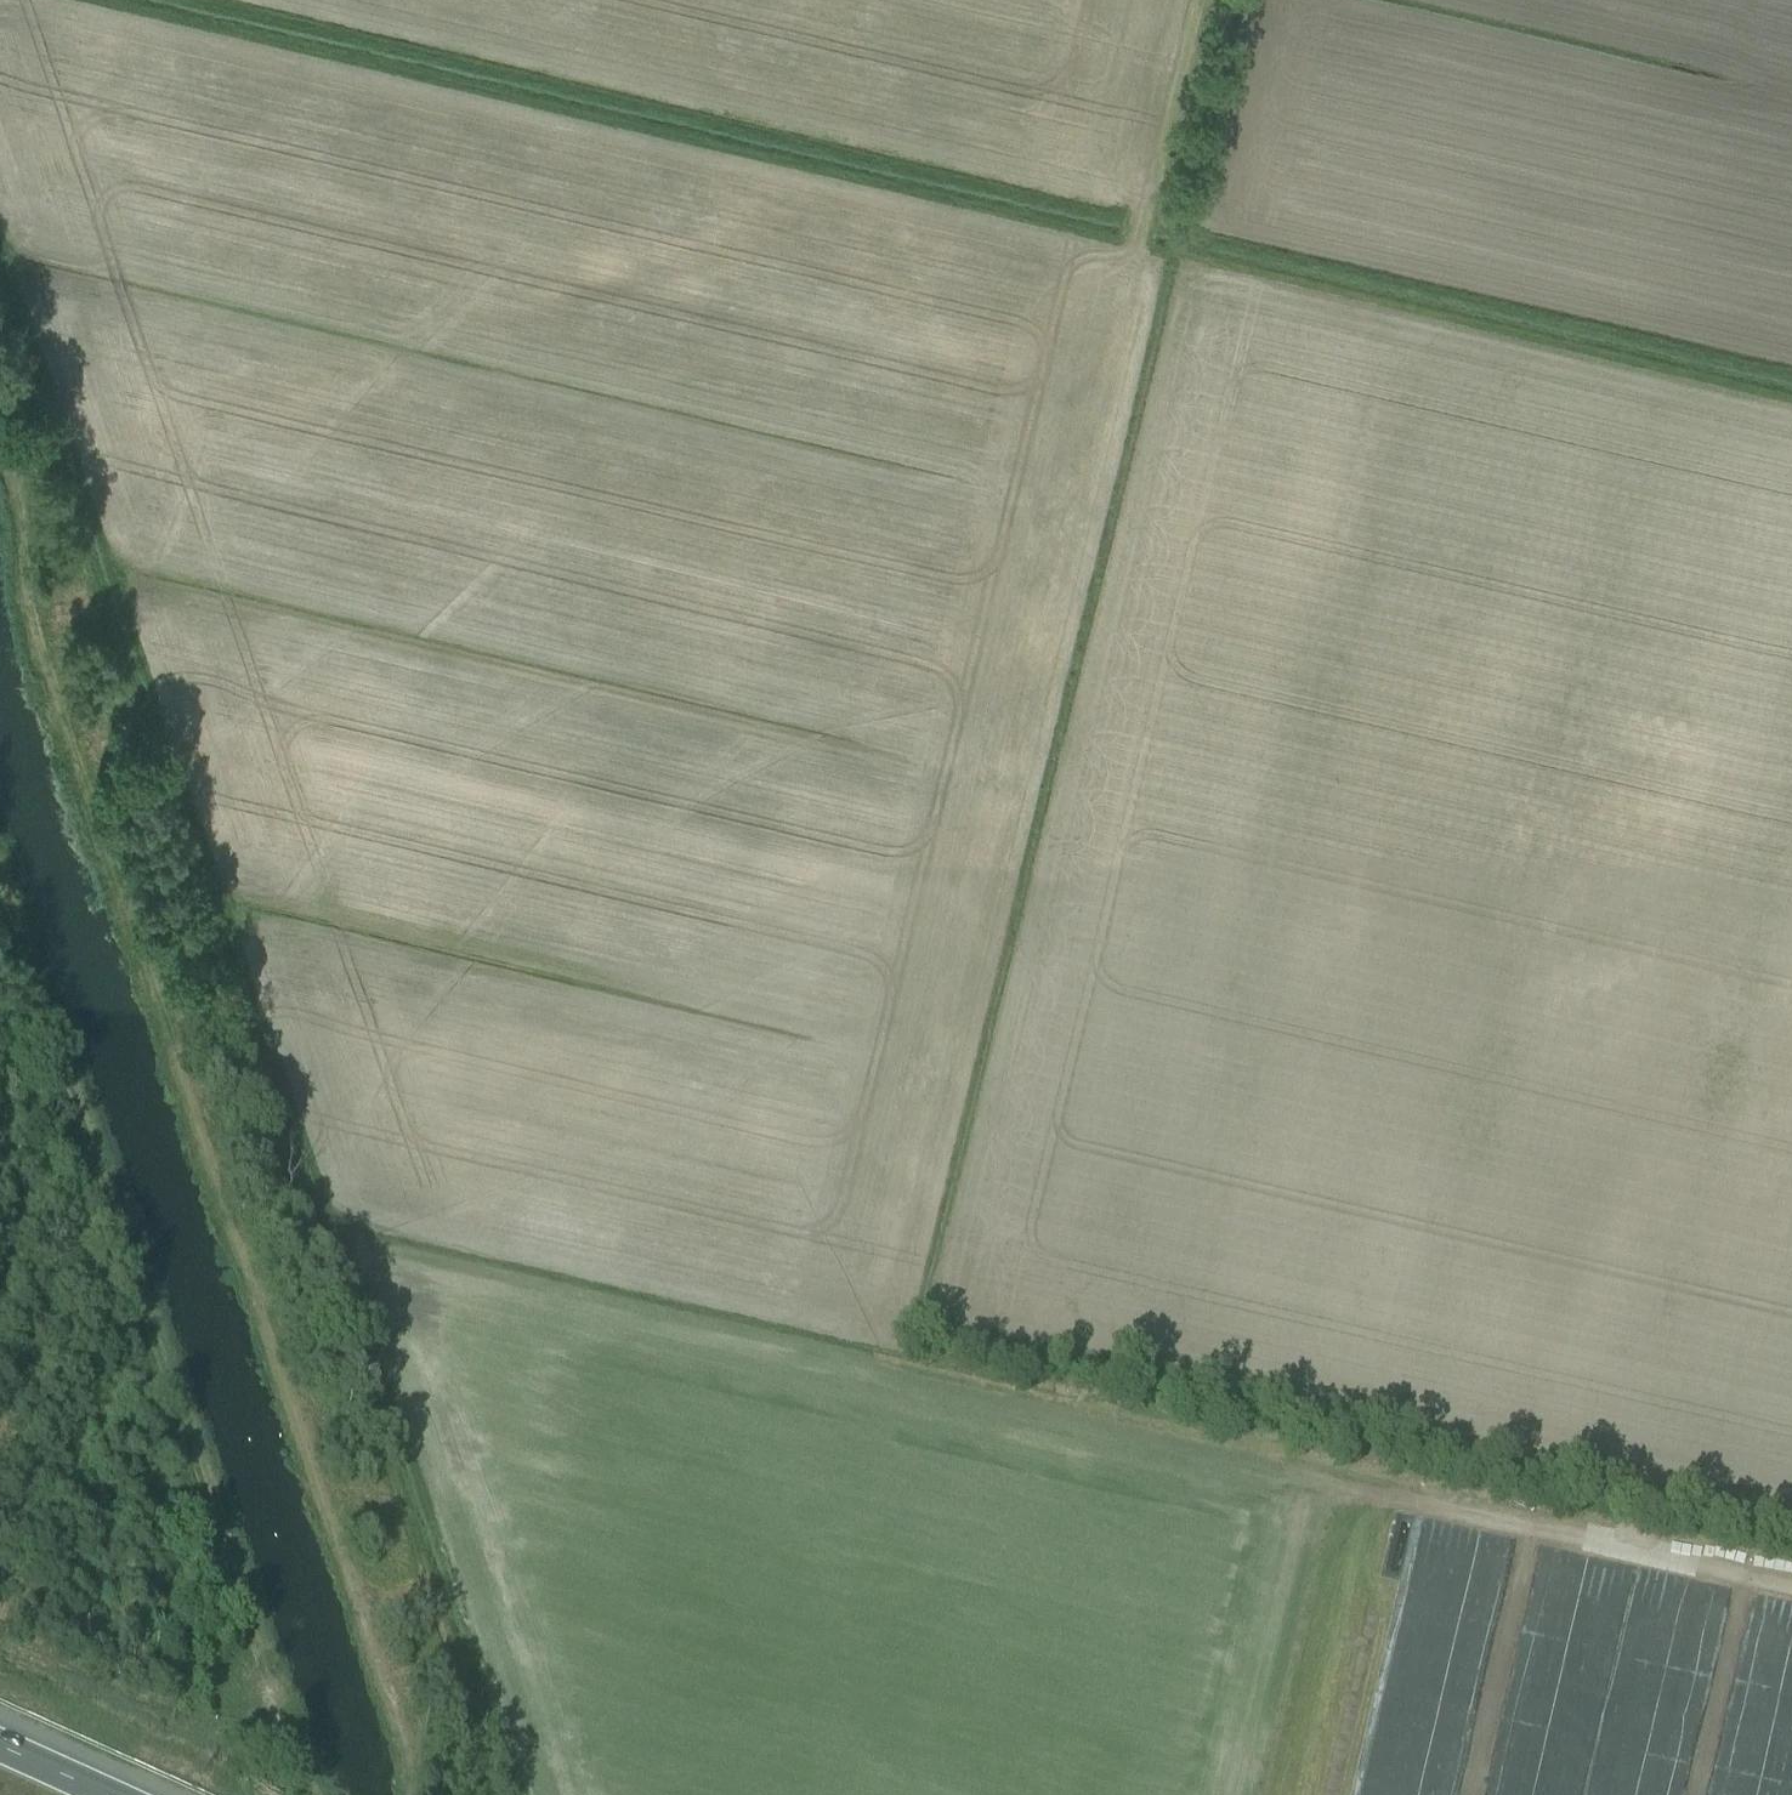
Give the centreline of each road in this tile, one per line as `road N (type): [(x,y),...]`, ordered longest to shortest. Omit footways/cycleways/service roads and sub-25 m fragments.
road 1 (track): [(1429,1498),(1791,1580)]
road 2 (motorway): [(133,1794),(0,1735)]

